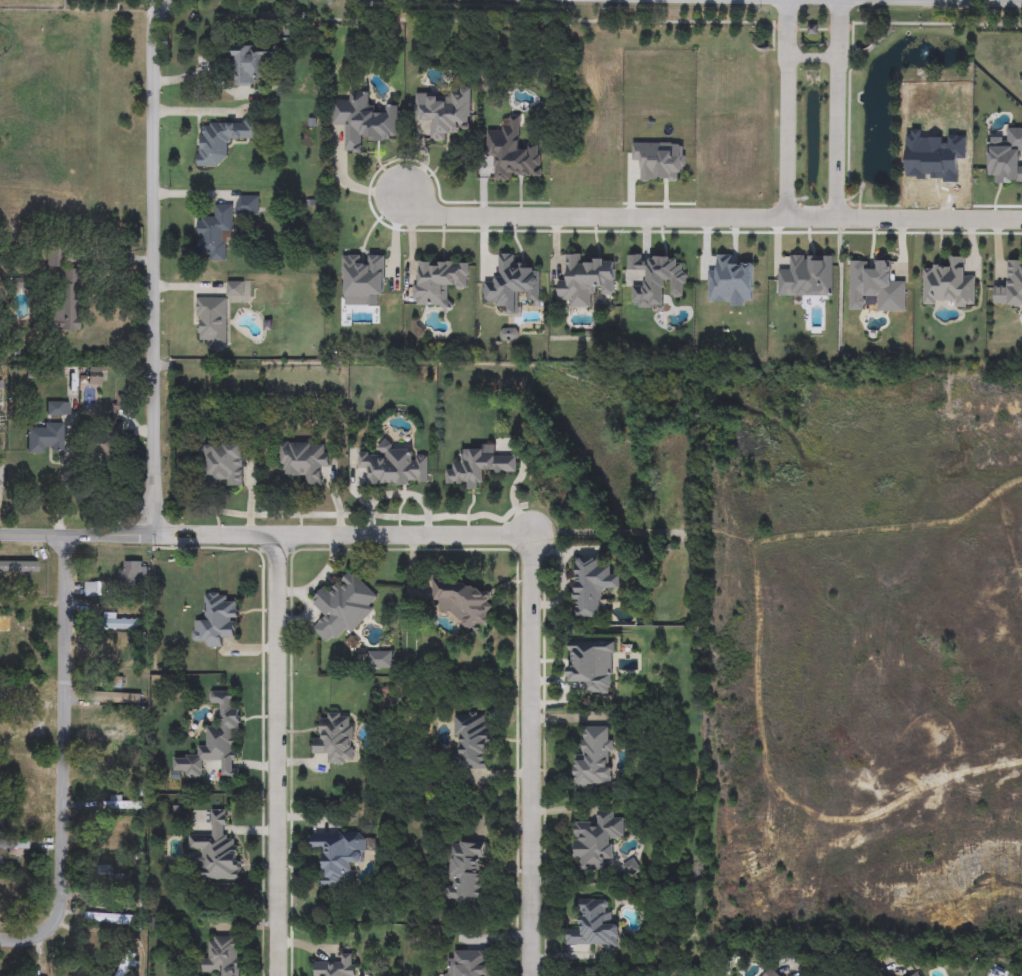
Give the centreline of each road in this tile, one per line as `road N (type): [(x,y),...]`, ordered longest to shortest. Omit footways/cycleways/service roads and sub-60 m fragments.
road 1 (residential): [(0,537),(153,536),(153,32),(177,0)]
road 2 (residential): [(1021,221),(424,217),(401,197)]
road 3 (residential): [(68,536),(62,901),(44,932),(0,938)]
road 4 (residential): [(530,535),(530,975)]
road 5 (residential): [(276,975),(276,537)]
road 6 (residential): [(153,536),(530,535)]
road 7 (residential): [(784,0),(1021,1)]
road 8 (residential): [(834,220),(841,0)]
road 9 (residential): [(784,0),(786,220)]

